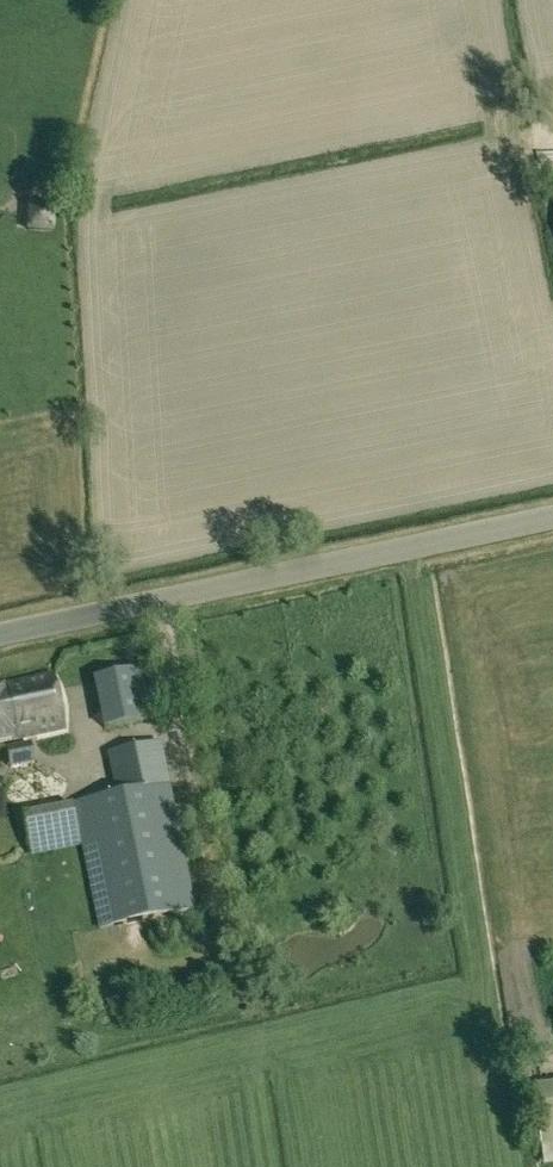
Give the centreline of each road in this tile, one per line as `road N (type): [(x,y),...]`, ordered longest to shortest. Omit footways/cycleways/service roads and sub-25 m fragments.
road 1 (tertiary): [(0,637),(552,520)]

